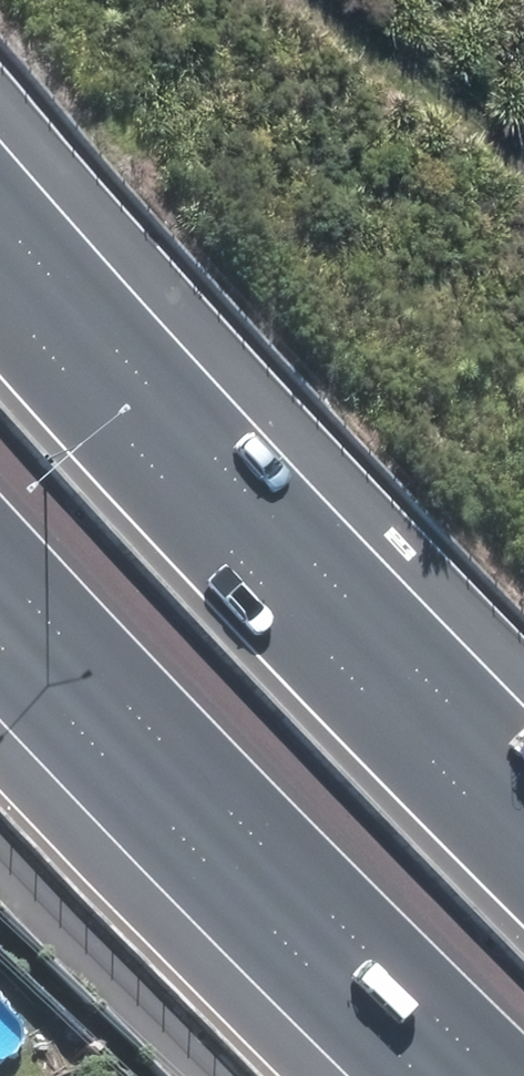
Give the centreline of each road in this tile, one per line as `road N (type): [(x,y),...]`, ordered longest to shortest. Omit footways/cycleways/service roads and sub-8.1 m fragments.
road 1 (motorway): [(0,269),(363,686),(523,846)]
road 2 (motorway): [(419,1075),(0,641)]
road 3 (track): [(299,0),(523,190)]

